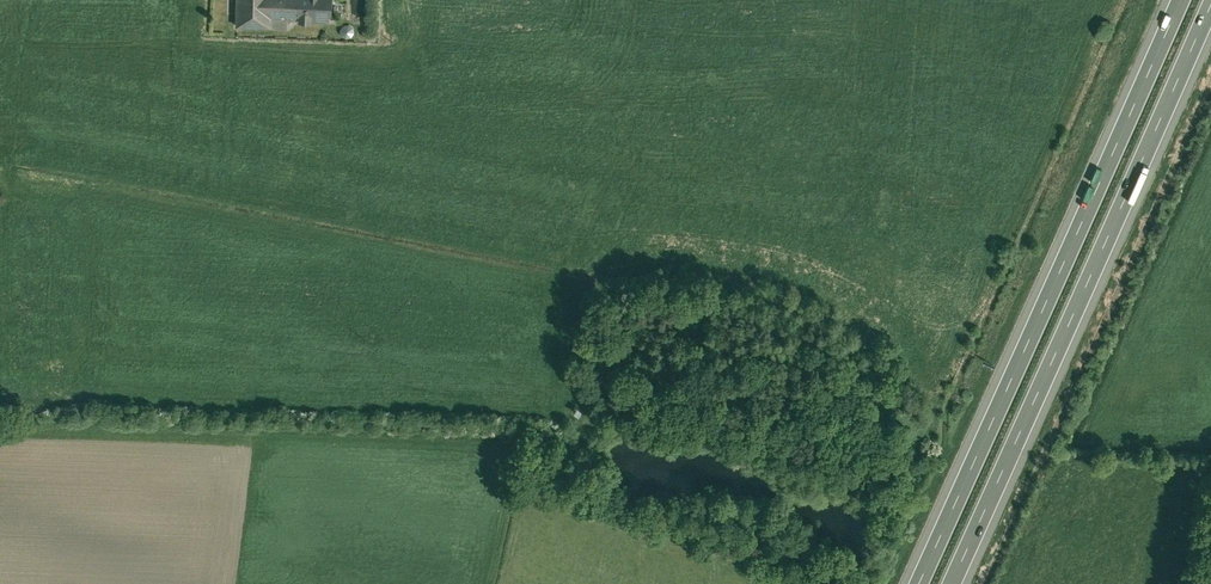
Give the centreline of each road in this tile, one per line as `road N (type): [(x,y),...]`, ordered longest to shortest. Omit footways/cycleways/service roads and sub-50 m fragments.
road 1 (motorway): [(1179,0),(917,583)]
road 2 (motorway): [(950,583),(1210,2)]

